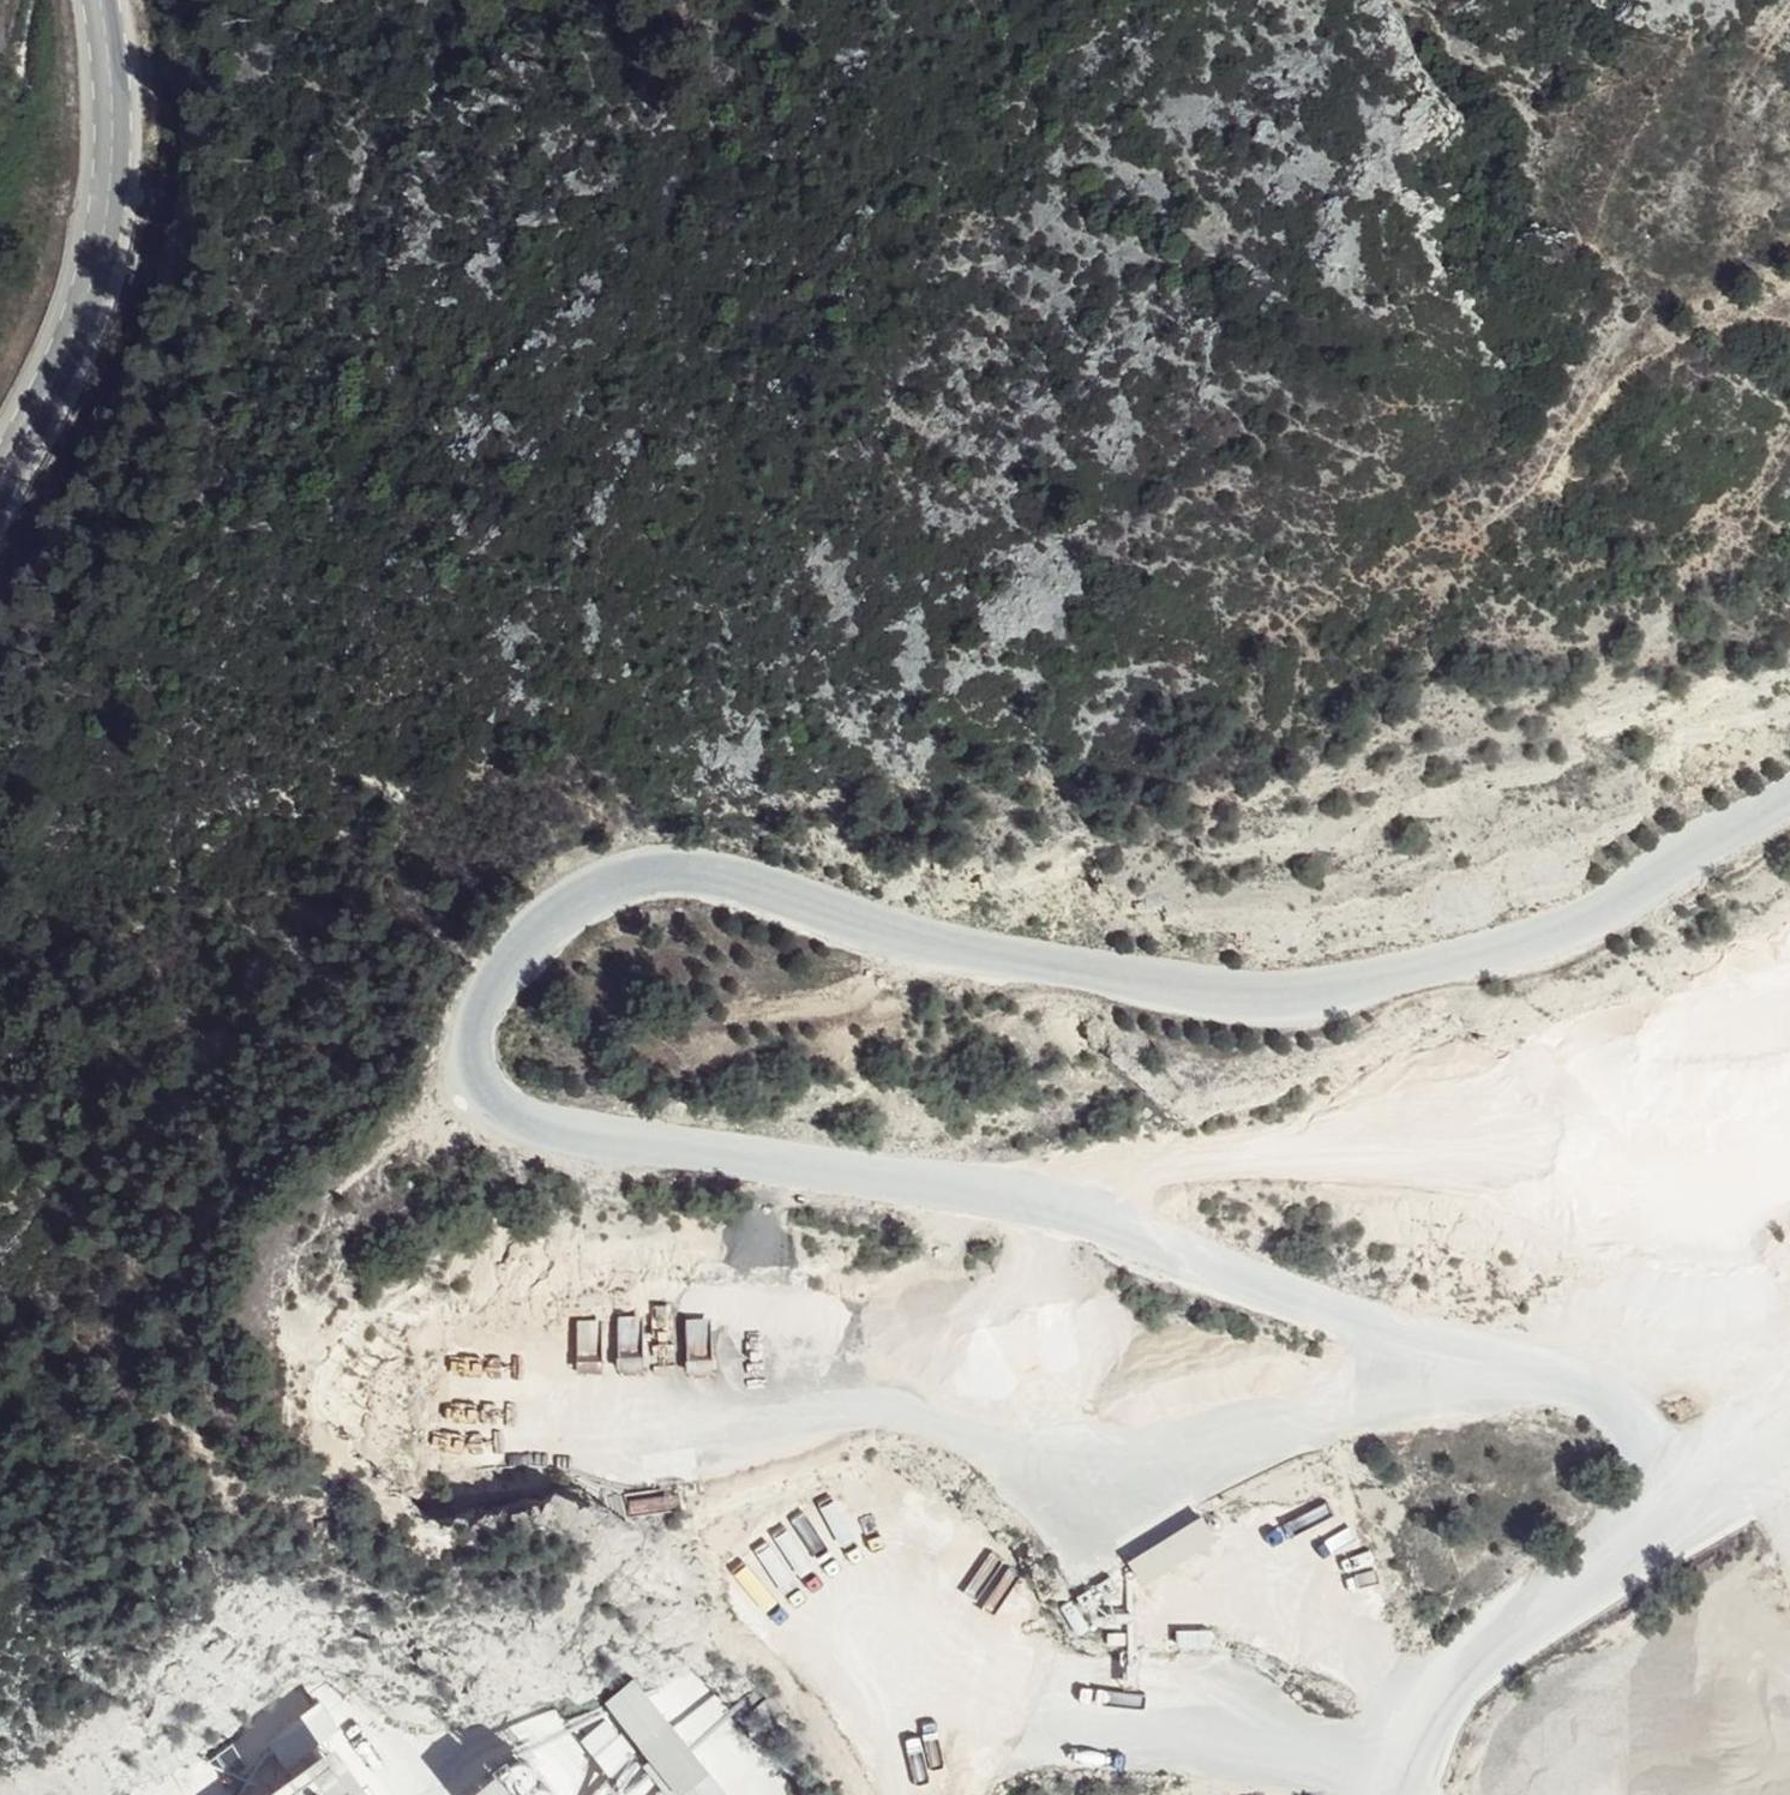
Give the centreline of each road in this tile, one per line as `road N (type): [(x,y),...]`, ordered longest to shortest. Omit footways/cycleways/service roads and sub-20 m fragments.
road 1 (secondary): [(0,477),(103,246),(111,96),(98,0)]

